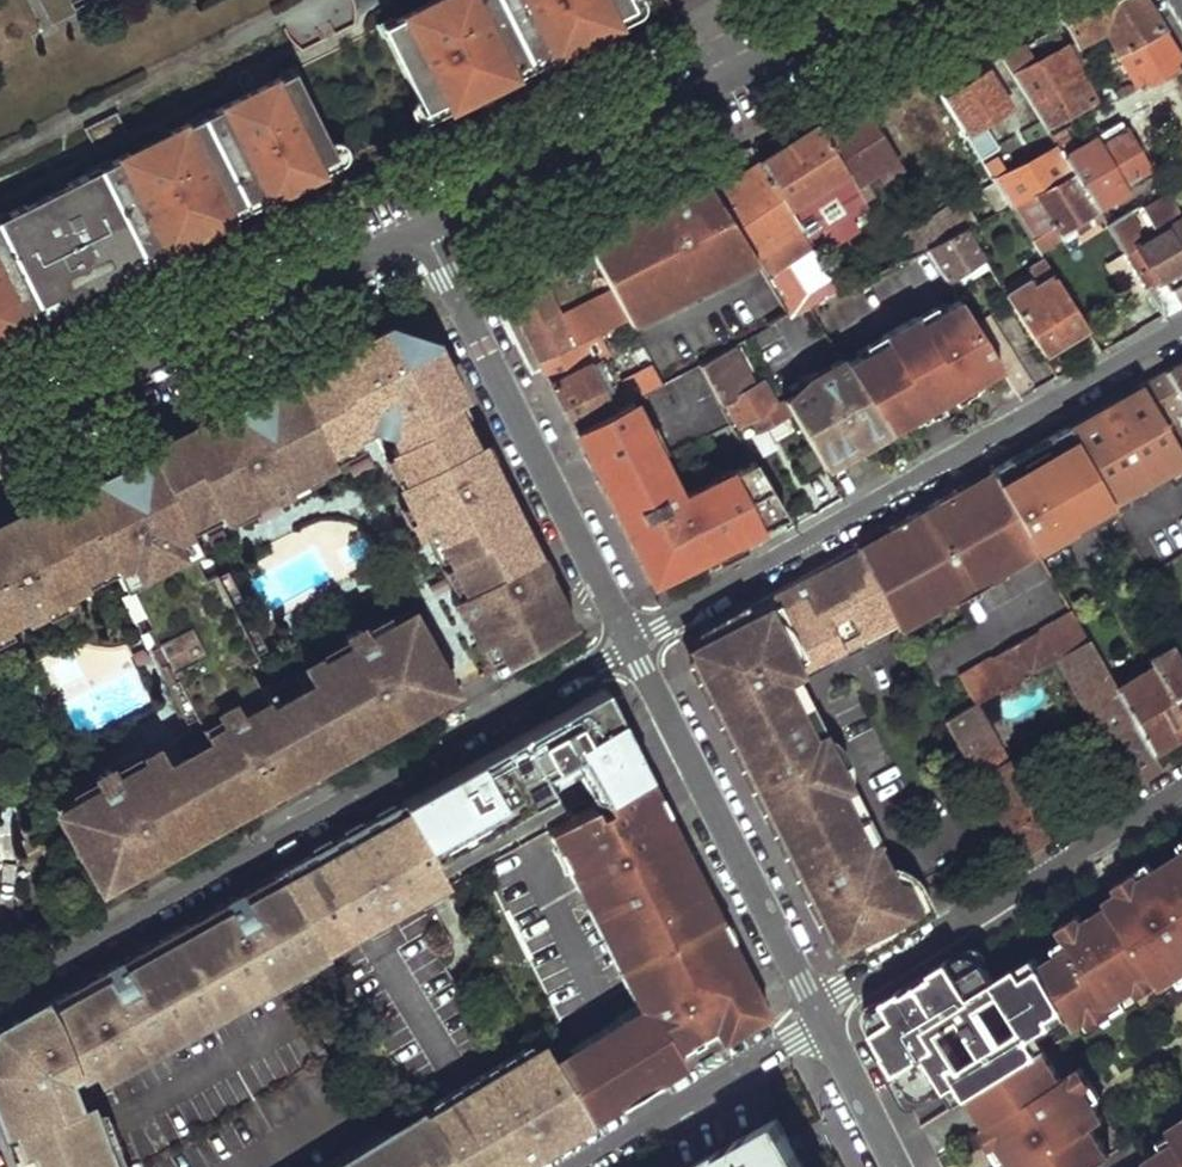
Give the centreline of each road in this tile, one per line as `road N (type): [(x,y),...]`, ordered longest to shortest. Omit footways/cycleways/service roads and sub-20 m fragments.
road 1 (residential): [(0,987),(634,644)]
road 2 (residential): [(1181,332),(634,644)]
road 3 (residential): [(423,229),(878,0)]
road 4 (residential): [(0,434),(423,229)]
road 5 (residential): [(423,229),(634,644)]
road 6 (residential): [(1181,789),(822,1019)]
road 7 (residential): [(634,644),(822,1019)]
road 8 (residential): [(576,1166),(822,1019)]
road 9 (residential): [(822,1019),(897,1166)]

